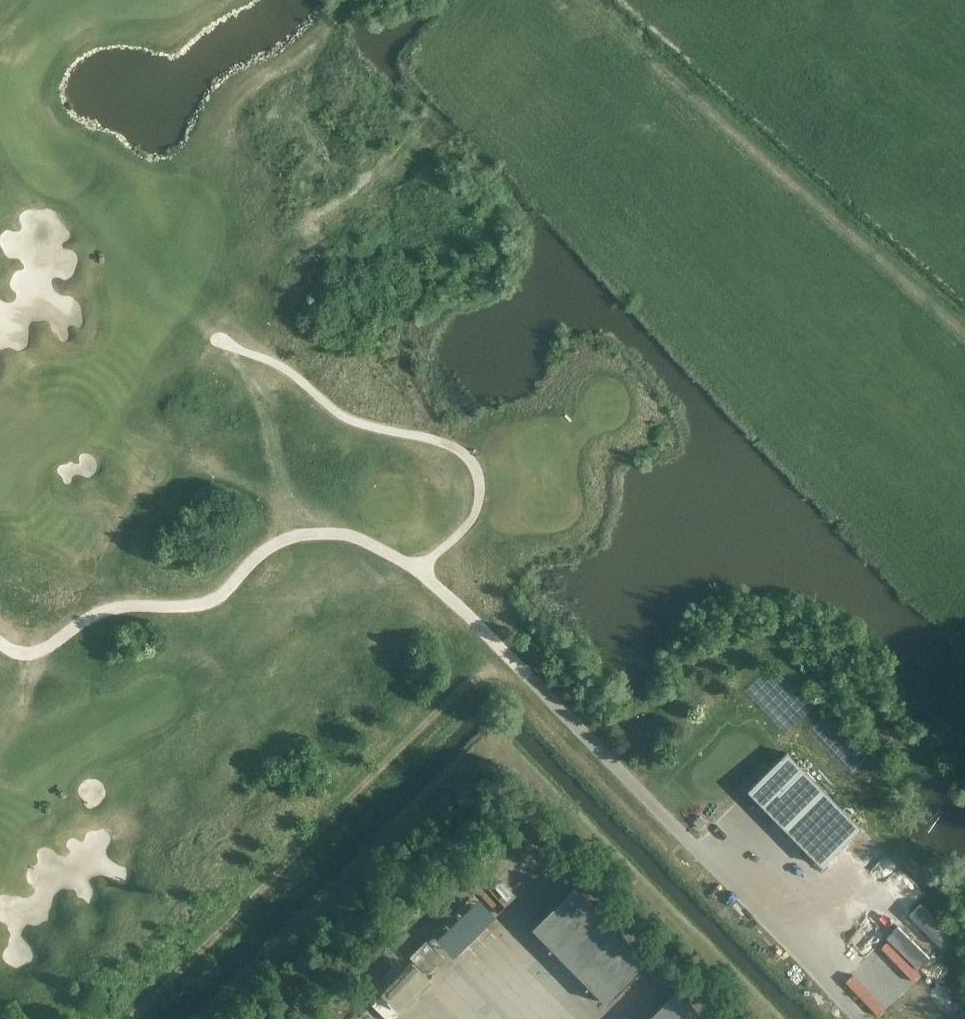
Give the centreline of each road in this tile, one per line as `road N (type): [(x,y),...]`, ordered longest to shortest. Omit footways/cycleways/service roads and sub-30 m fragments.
road 1 (track): [(127,1018),(479,680),(543,693)]
road 2 (track): [(238,97),(357,0)]

